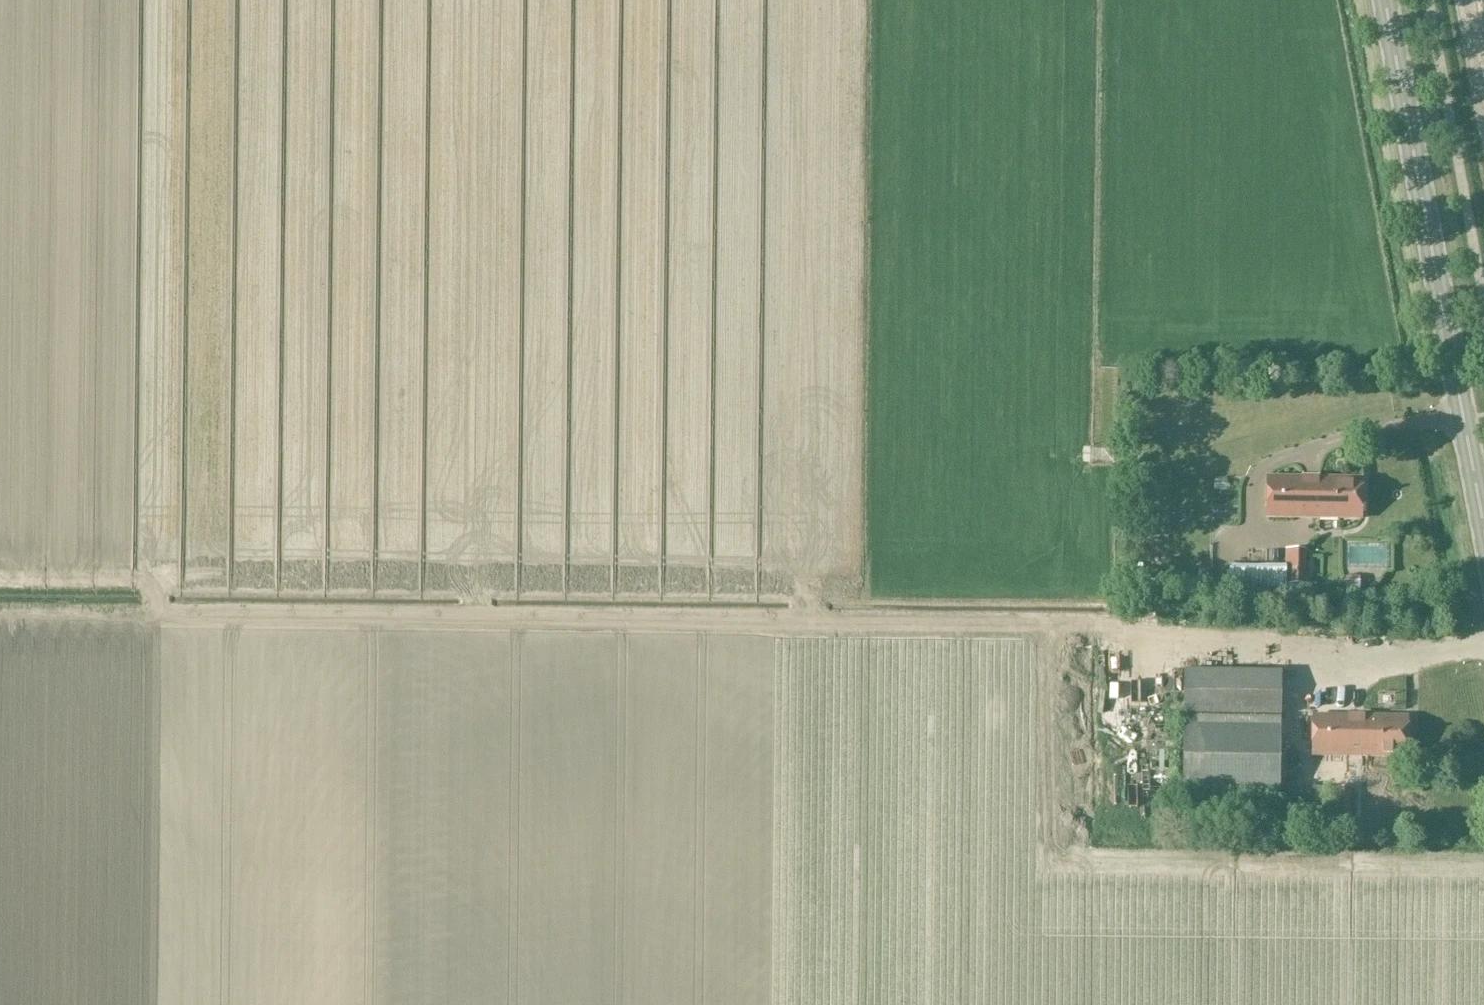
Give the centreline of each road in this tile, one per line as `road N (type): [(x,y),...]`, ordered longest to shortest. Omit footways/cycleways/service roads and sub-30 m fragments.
road 1 (secondary): [(1483,532),(1384,0)]

